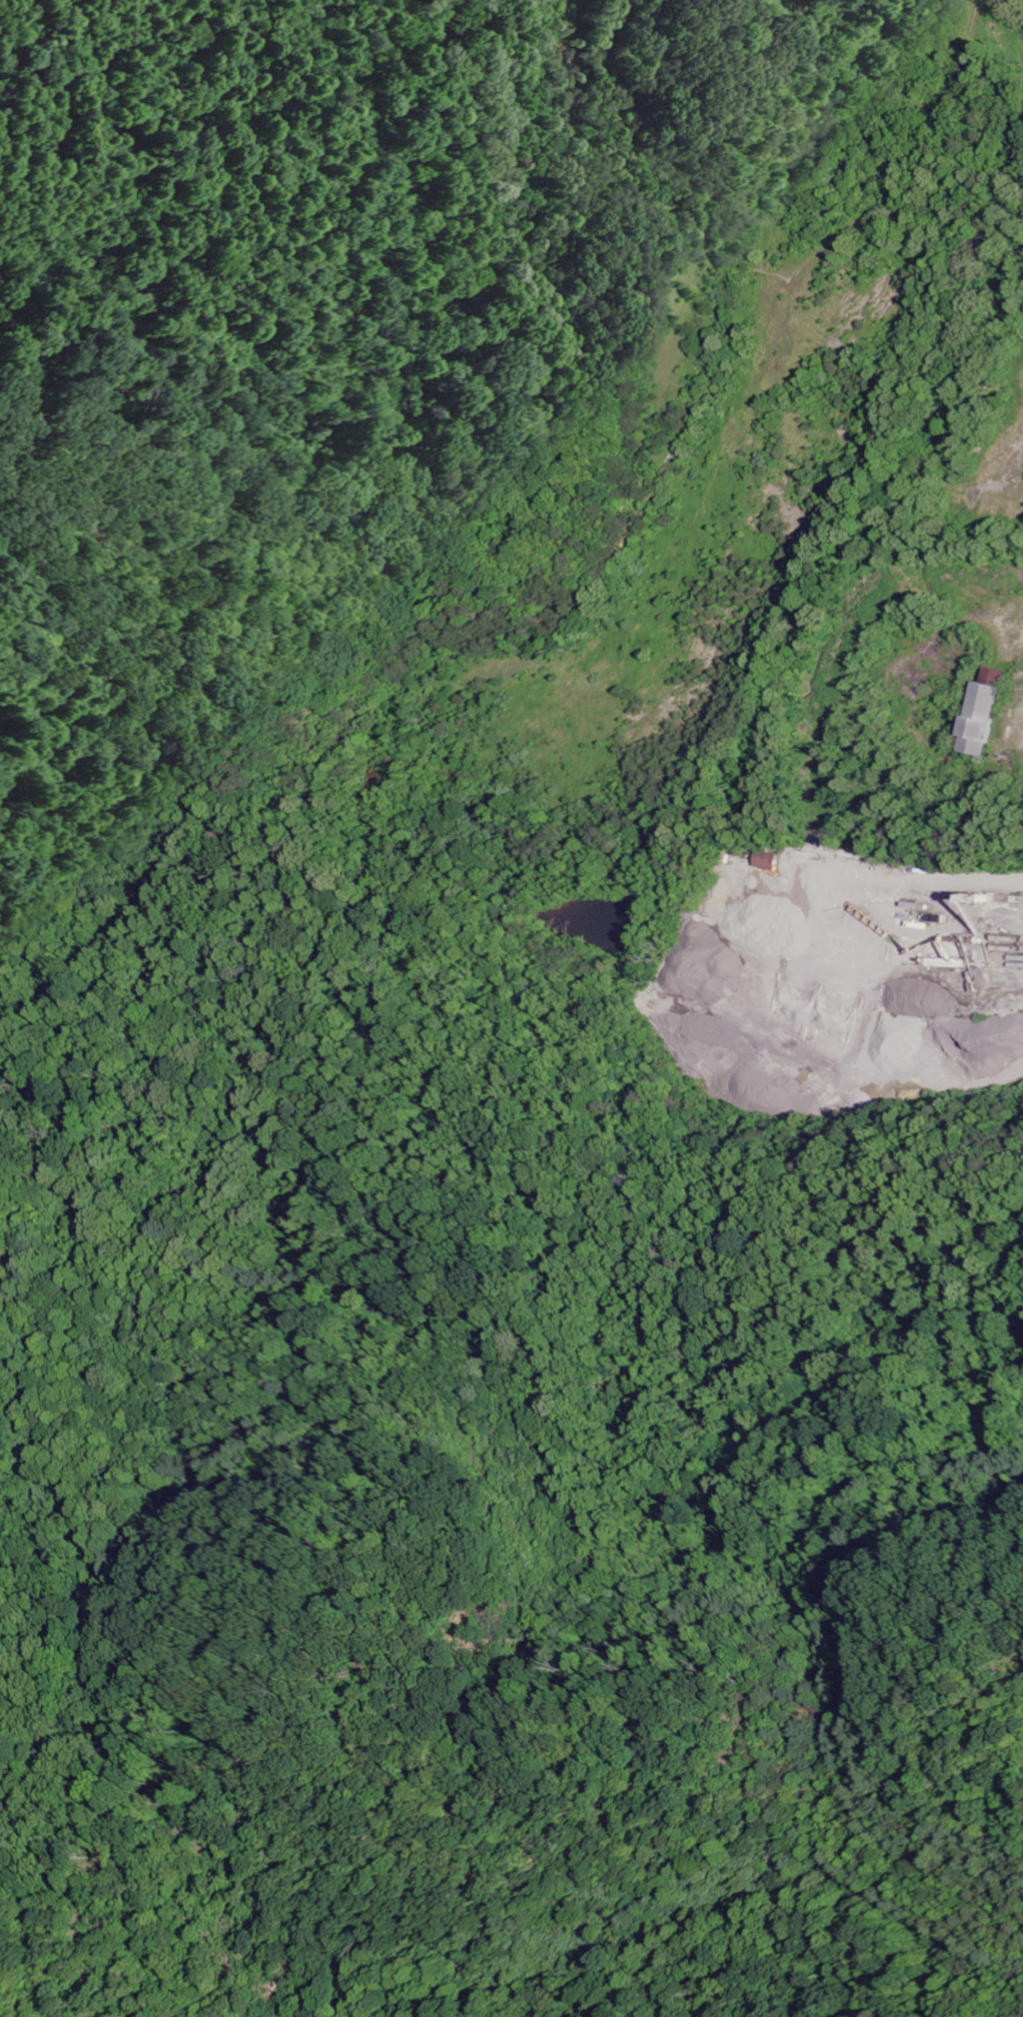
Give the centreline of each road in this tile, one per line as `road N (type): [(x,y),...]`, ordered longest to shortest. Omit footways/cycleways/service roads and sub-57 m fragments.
road 1 (residential): [(313,926),(669,621),(799,368),(844,220),(1004,0)]
road 2 (residential): [(844,220),(842,84)]

